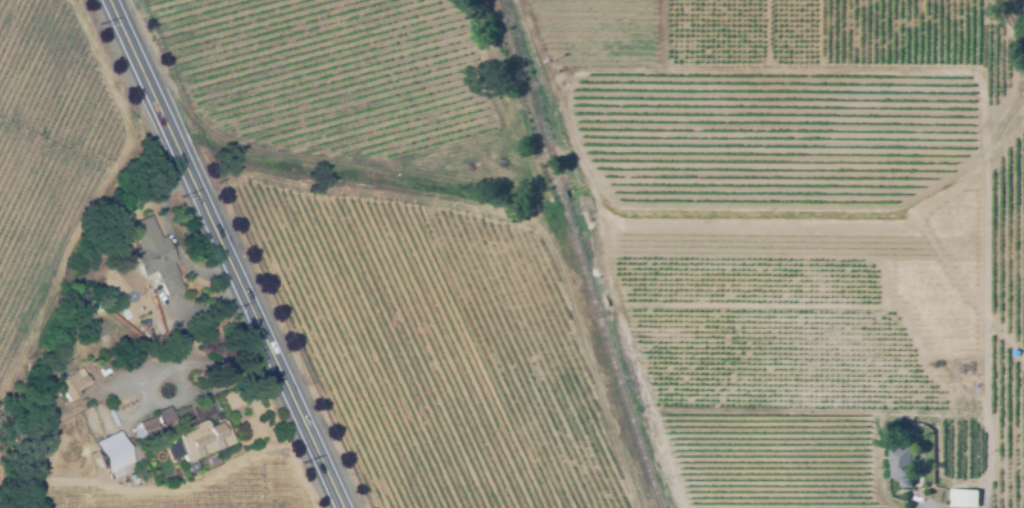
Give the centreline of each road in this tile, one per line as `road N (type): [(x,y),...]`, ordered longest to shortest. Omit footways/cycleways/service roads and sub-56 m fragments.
road 1 (secondary): [(345,507),(112,0)]

